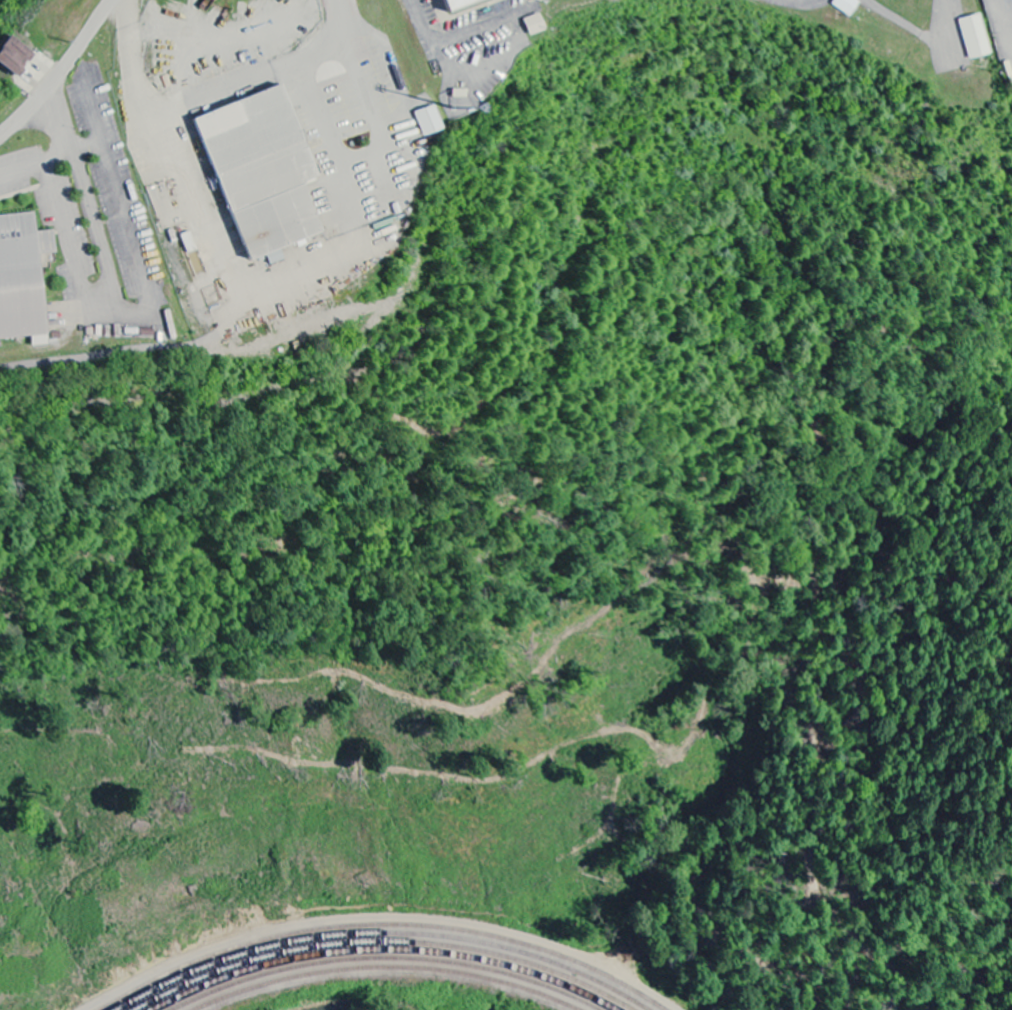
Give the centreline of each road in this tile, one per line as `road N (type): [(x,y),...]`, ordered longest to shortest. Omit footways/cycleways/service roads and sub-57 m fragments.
road 1 (residential): [(115,0),(0,142)]

